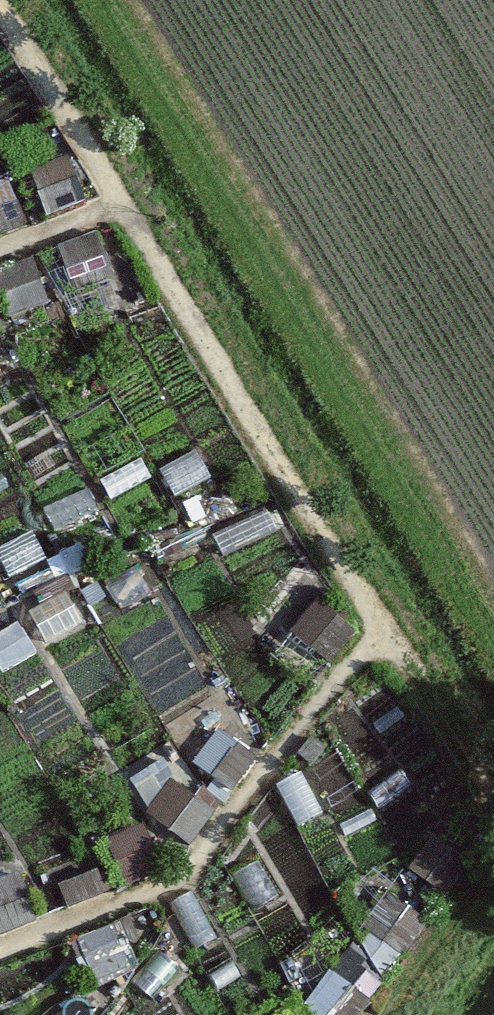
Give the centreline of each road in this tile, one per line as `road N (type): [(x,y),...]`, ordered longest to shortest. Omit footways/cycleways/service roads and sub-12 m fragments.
road 1 (track): [(0,6),(384,632),(493,782)]
road 2 (track): [(384,632),(193,875),(0,949)]
road 3 (track): [(119,201),(0,248)]

